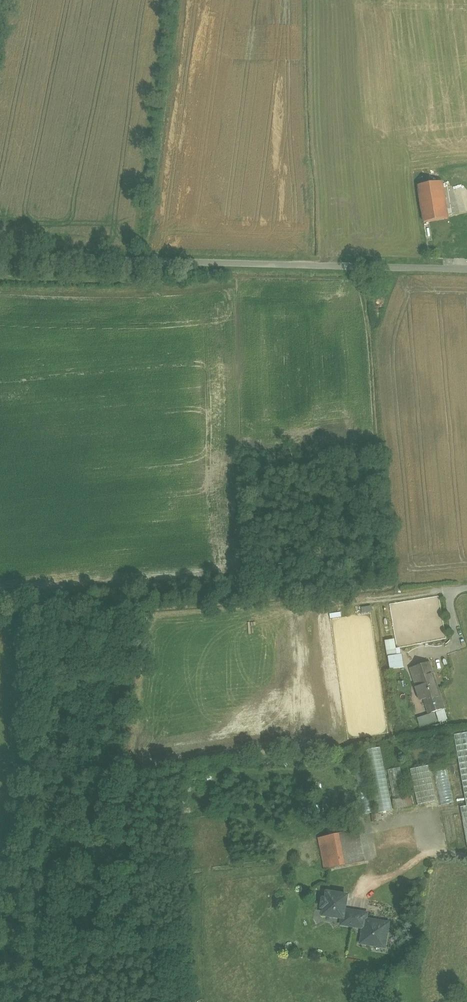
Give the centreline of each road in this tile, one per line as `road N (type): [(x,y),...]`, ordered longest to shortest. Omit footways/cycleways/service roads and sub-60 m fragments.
road 1 (unclassified): [(0,257),(466,266)]

